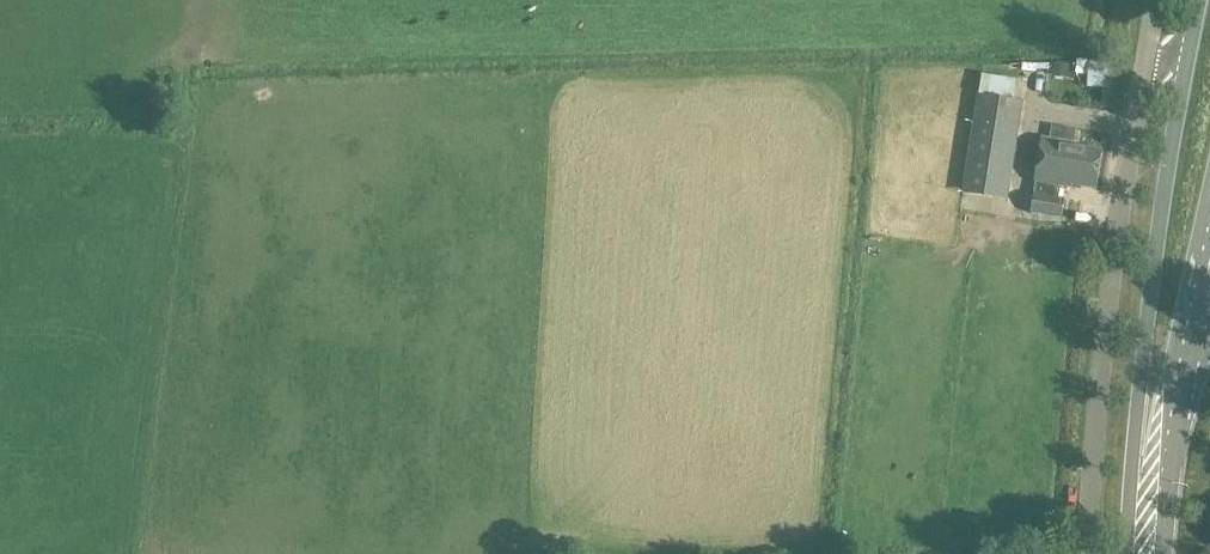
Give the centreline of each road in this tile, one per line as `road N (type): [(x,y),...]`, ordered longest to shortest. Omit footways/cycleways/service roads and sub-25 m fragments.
road 1 (unclassified): [(1192,35),(1144,85),(1106,338),(1089,553)]
road 2 (secondary): [(1192,35),(1150,273),(1147,340),(1160,399)]
road 3 (secondary): [(1160,399),(1192,329),(1209,252)]
road 4 (secondary): [(1147,553),(1160,399)]

